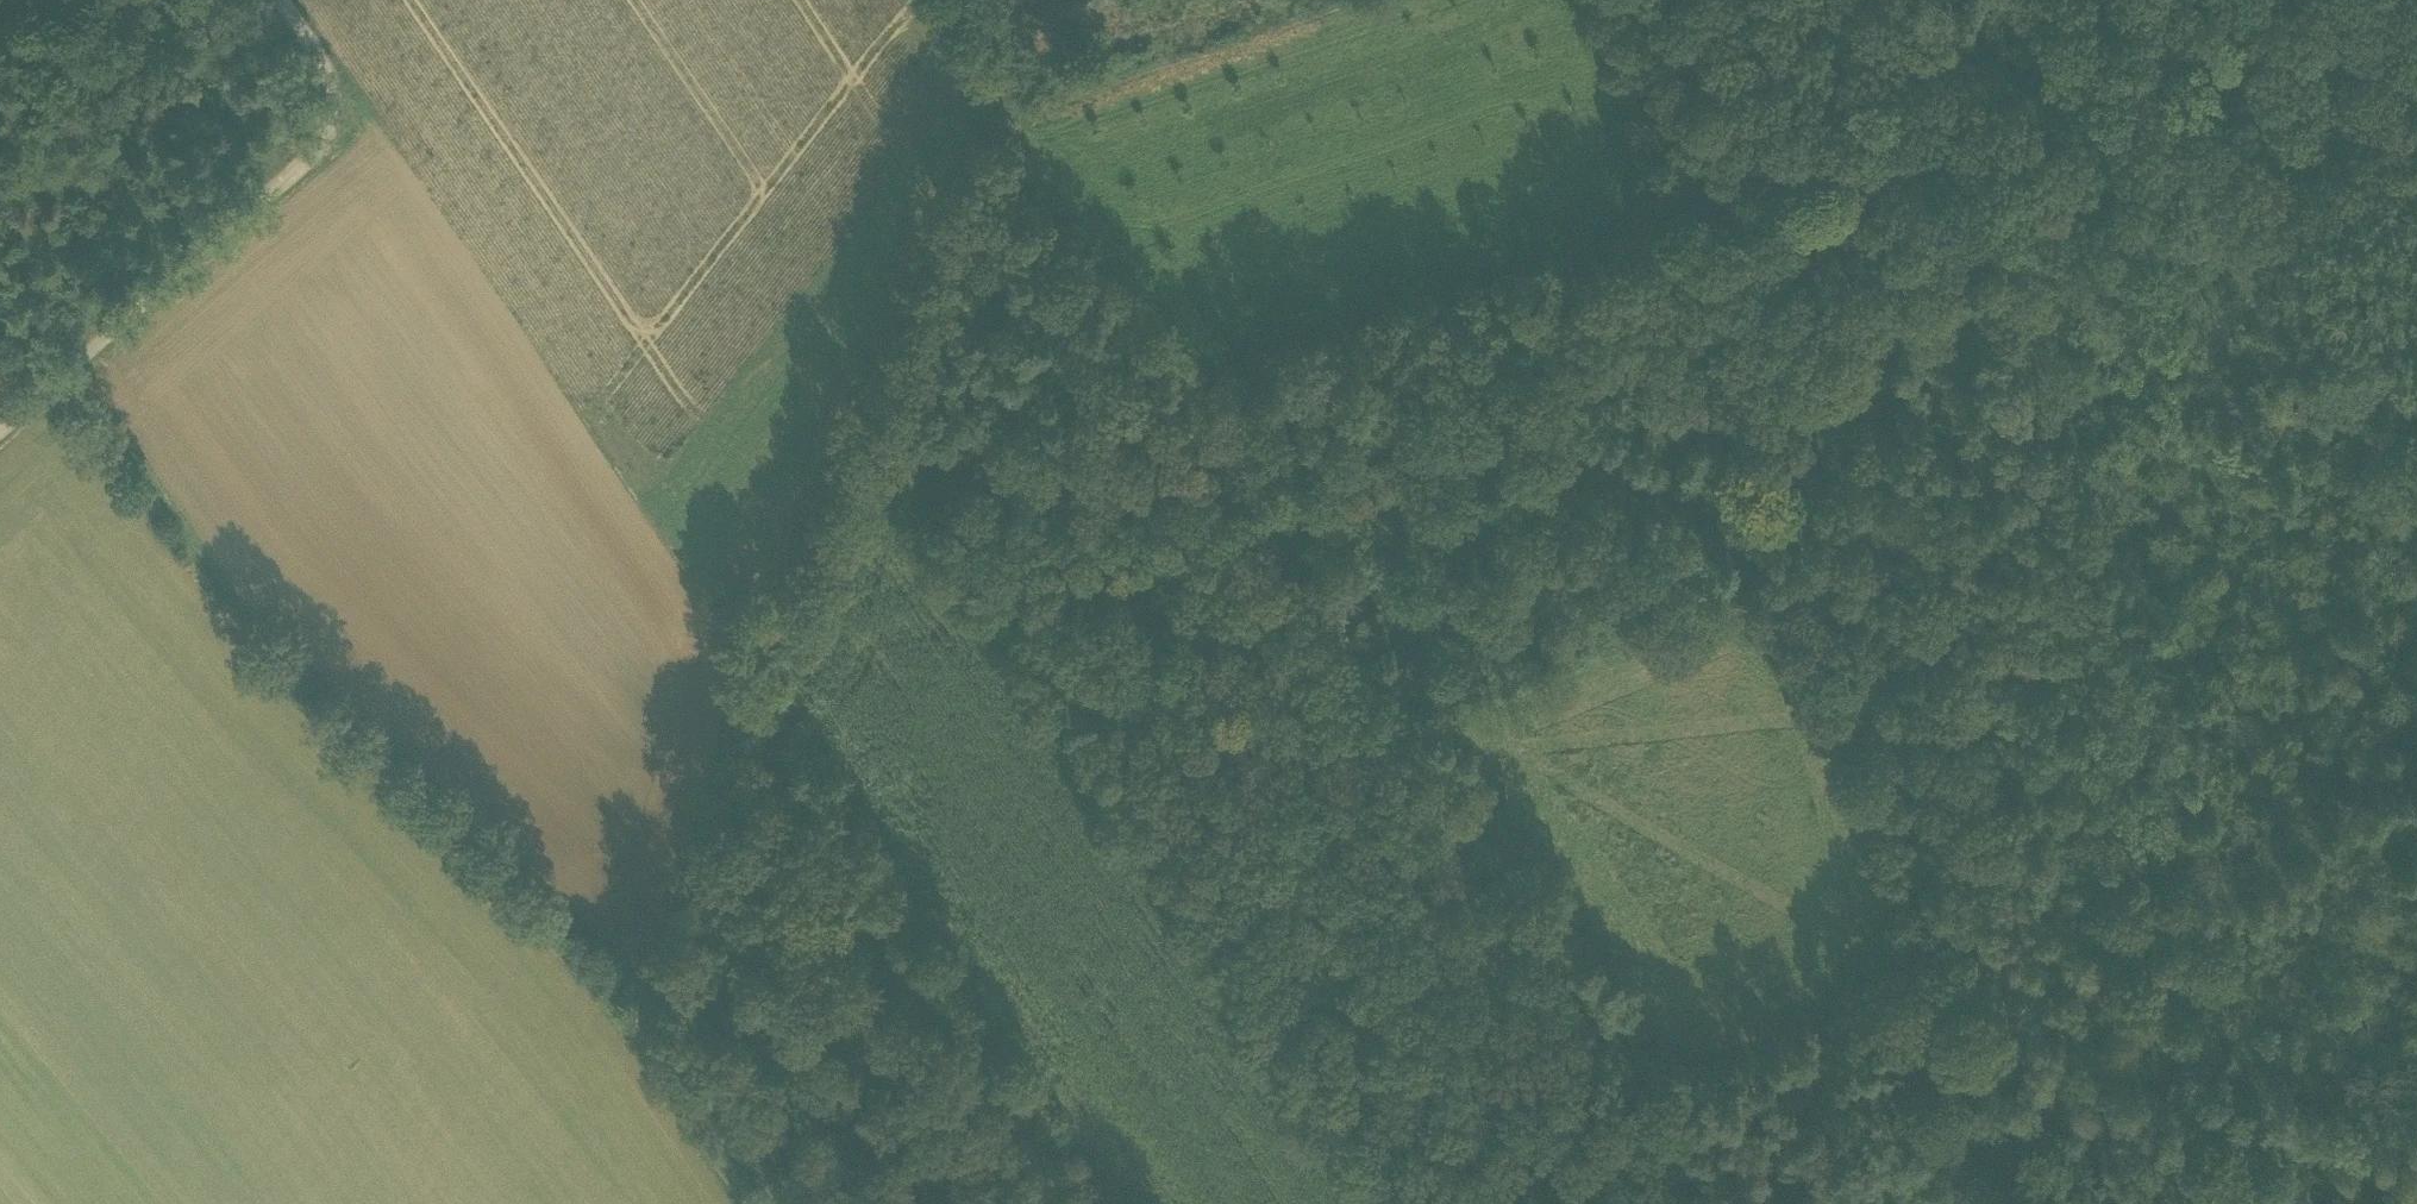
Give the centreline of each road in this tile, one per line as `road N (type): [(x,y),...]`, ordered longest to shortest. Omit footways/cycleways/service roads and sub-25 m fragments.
road 1 (track): [(989,84),(753,657),(635,1037),(746,1203)]
road 2 (track): [(0,424),(343,112),(268,0)]
road 3 (track): [(989,84),(1268,522)]

